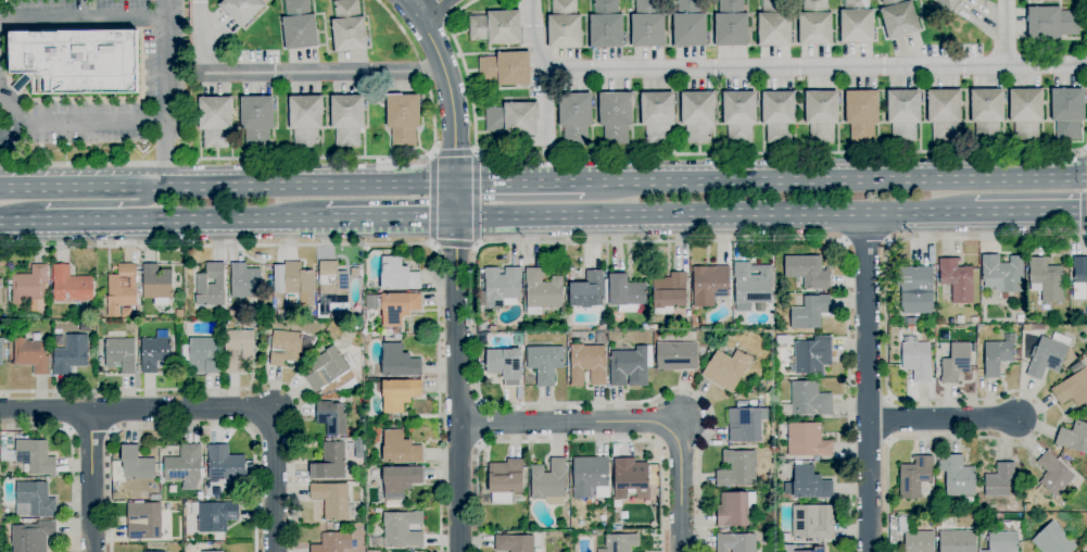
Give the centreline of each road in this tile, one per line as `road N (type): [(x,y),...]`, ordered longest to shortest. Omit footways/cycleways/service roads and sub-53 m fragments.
road 1 (residential): [(404,0),(434,46),(452,101),(461,551)]
road 2 (primary): [(456,221),(974,214)]
road 3 (primary): [(1086,174),(593,178)]
road 4 (primary): [(455,180),(0,183)]
road 5 (residential): [(460,423),(680,422),(681,551)]
road 6 (residential): [(864,215),(870,551)]
road 7 (primary): [(17,224),(318,223)]
road 8 (residential): [(0,411),(273,410)]
road 9 (primary): [(17,224),(46,206),(148,203),(176,183)]
road 10 (residential): [(1016,419),(869,423)]
road 11 (residential): [(273,410),(274,551)]
road 12 (residential): [(90,411),(91,551)]
road 13 (primary): [(593,178),(455,180)]
road 14 (primary): [(318,223),(456,221)]

